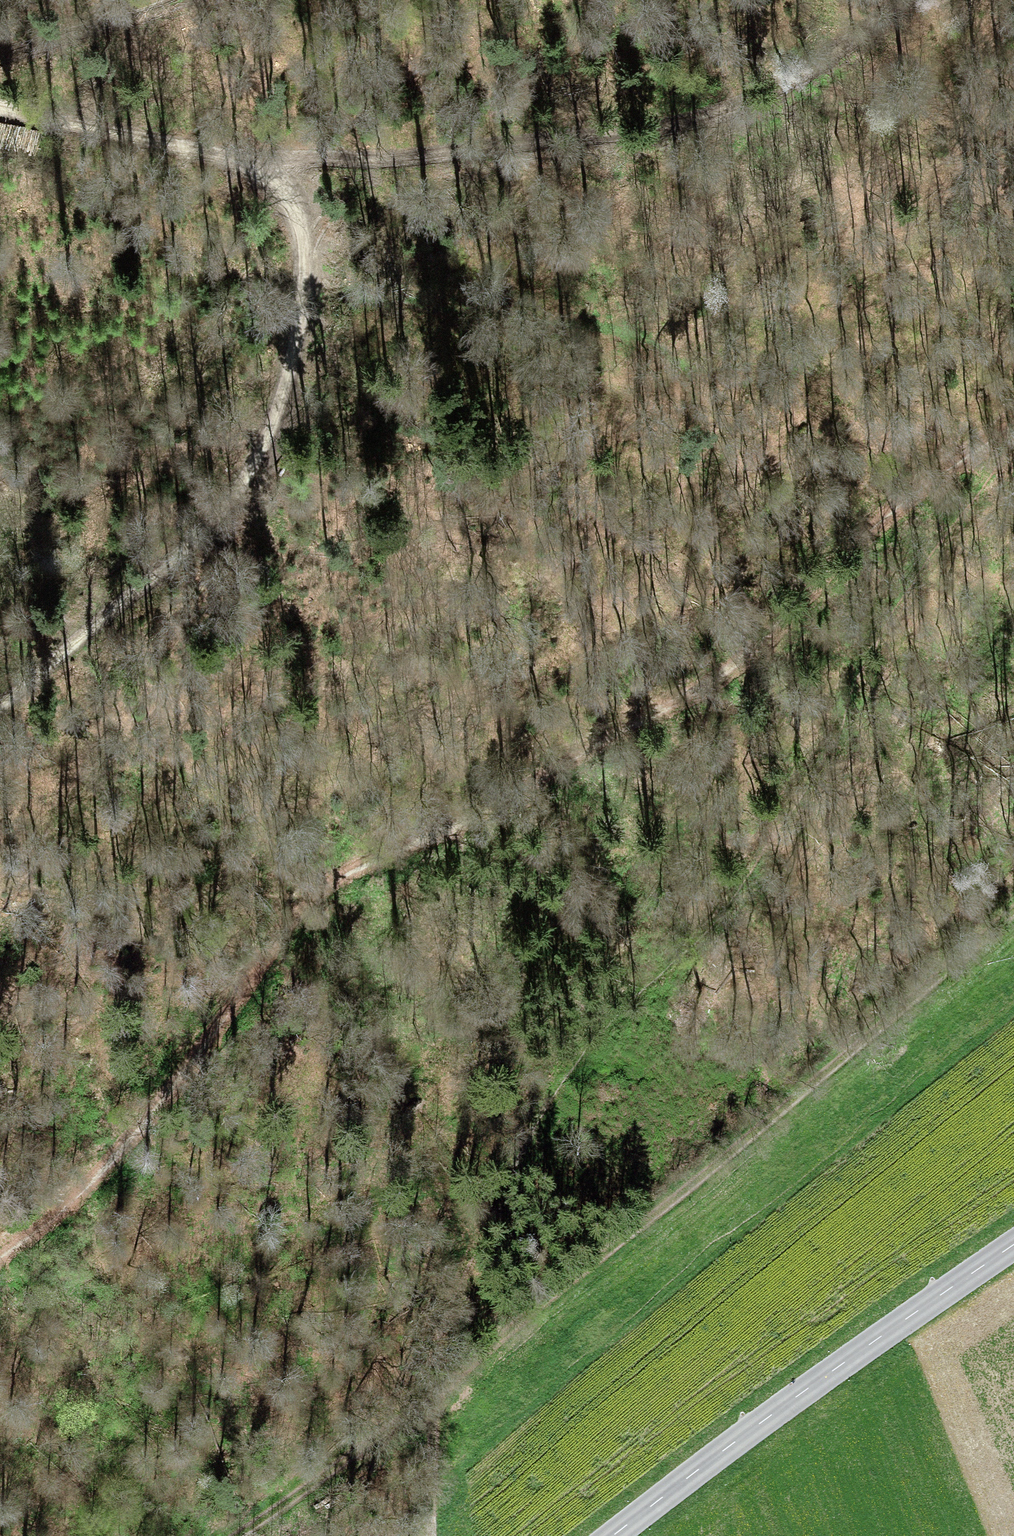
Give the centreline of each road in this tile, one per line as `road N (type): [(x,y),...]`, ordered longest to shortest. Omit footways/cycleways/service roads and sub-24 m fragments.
road 1 (track): [(0,1259),(110,1165),(262,971),(294,916),(708,686),(762,647),(896,509),(1013,426)]
road 2 (track): [(0,109),(272,166),(301,225),(305,259),(292,365),(256,462),(229,503),(183,554),(0,706)]
road 3 (track): [(425,1406),(1013,914)]
road 4 (track): [(914,0),(823,66),(693,121),(384,162),(272,166)]
road 5 (tertiary): [(616,1535),(823,1376),(1013,1244)]
road 6 (track): [(236,1535),(425,1406)]
road 7 (track): [(426,1535),(425,1406)]

